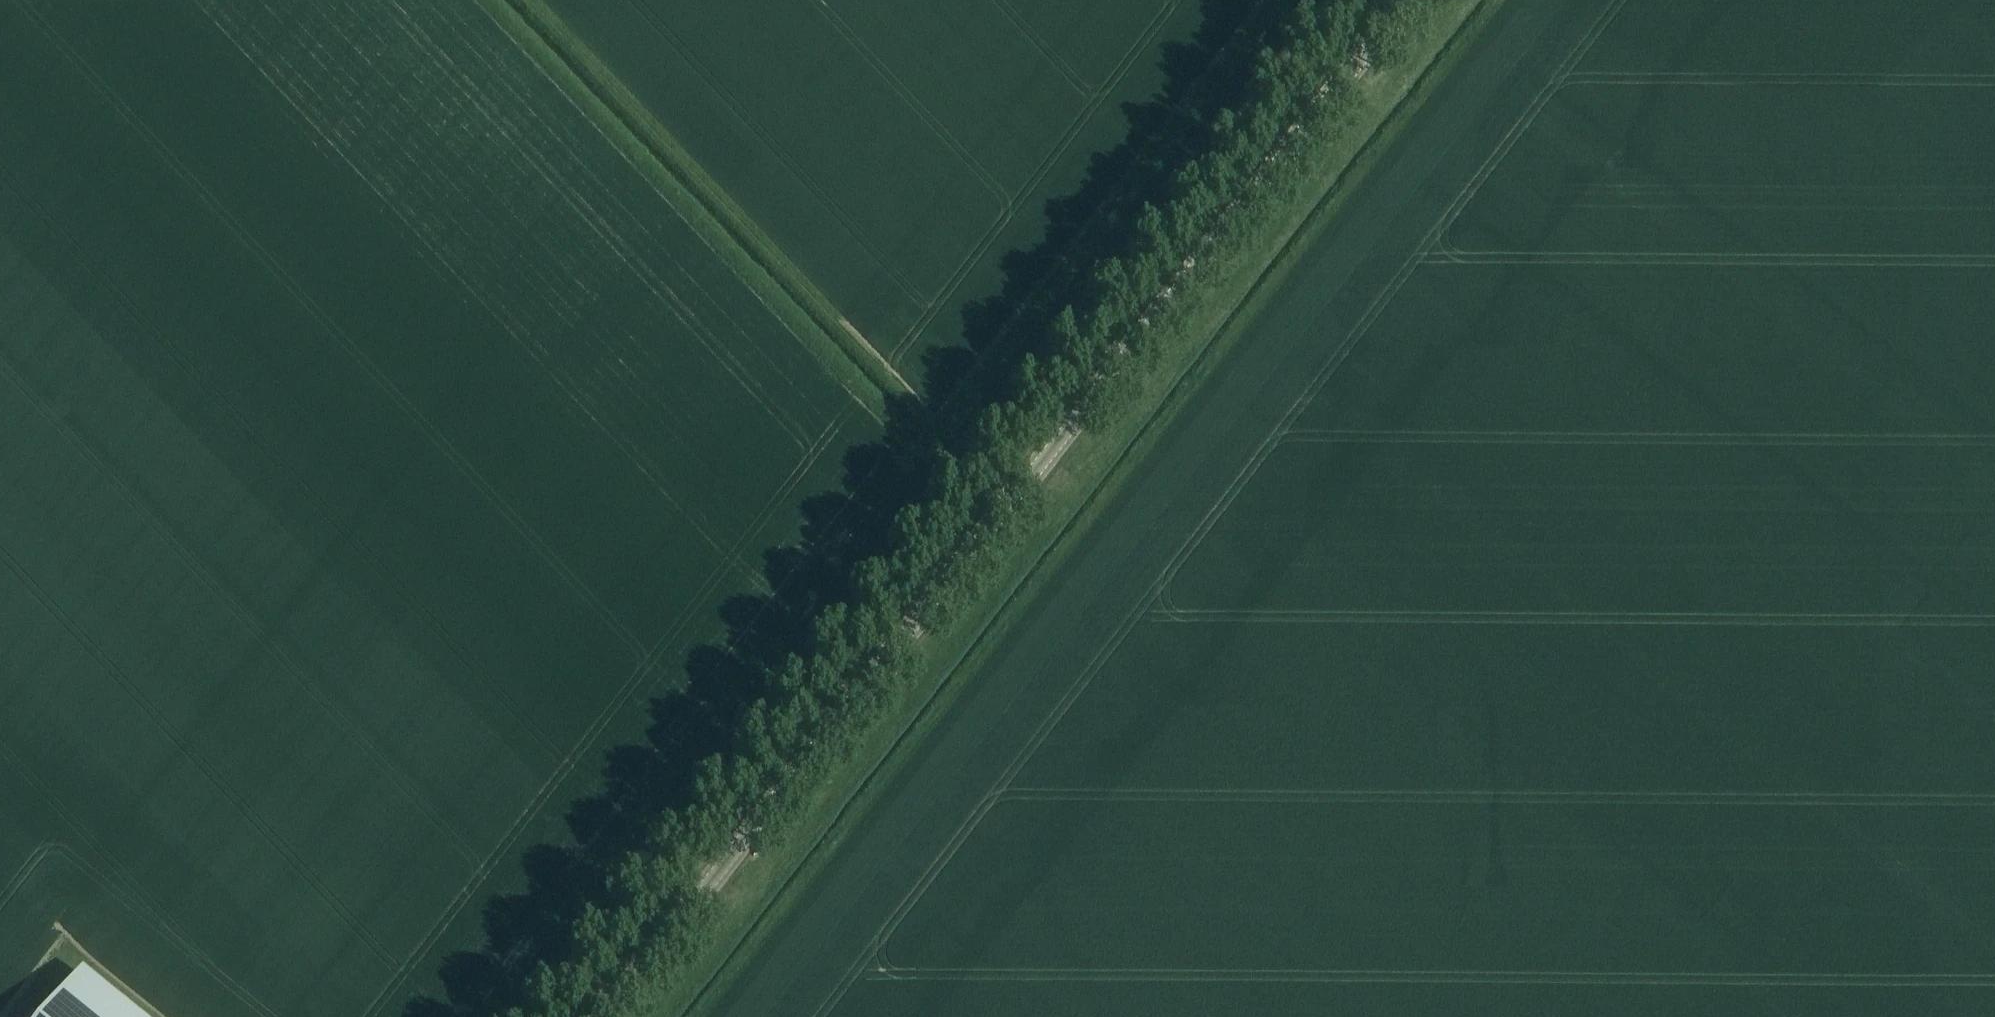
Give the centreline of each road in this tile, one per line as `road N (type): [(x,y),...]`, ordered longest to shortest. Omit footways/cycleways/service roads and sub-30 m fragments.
road 1 (secondary): [(601,1016),(1411,0)]

